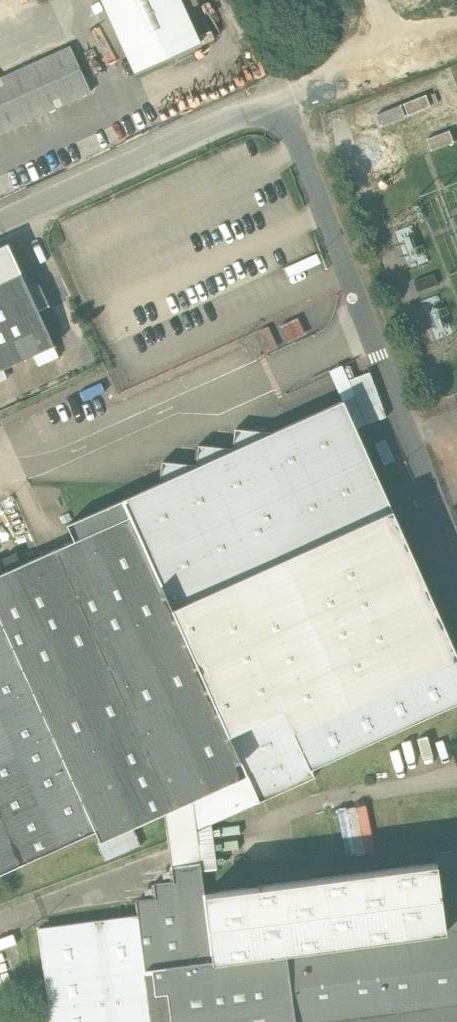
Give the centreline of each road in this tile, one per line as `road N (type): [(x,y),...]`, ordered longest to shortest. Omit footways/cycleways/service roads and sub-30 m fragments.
road 1 (residential): [(0,224),(265,101),(283,104),(334,228)]
road 2 (track): [(283,104),(456,28)]

